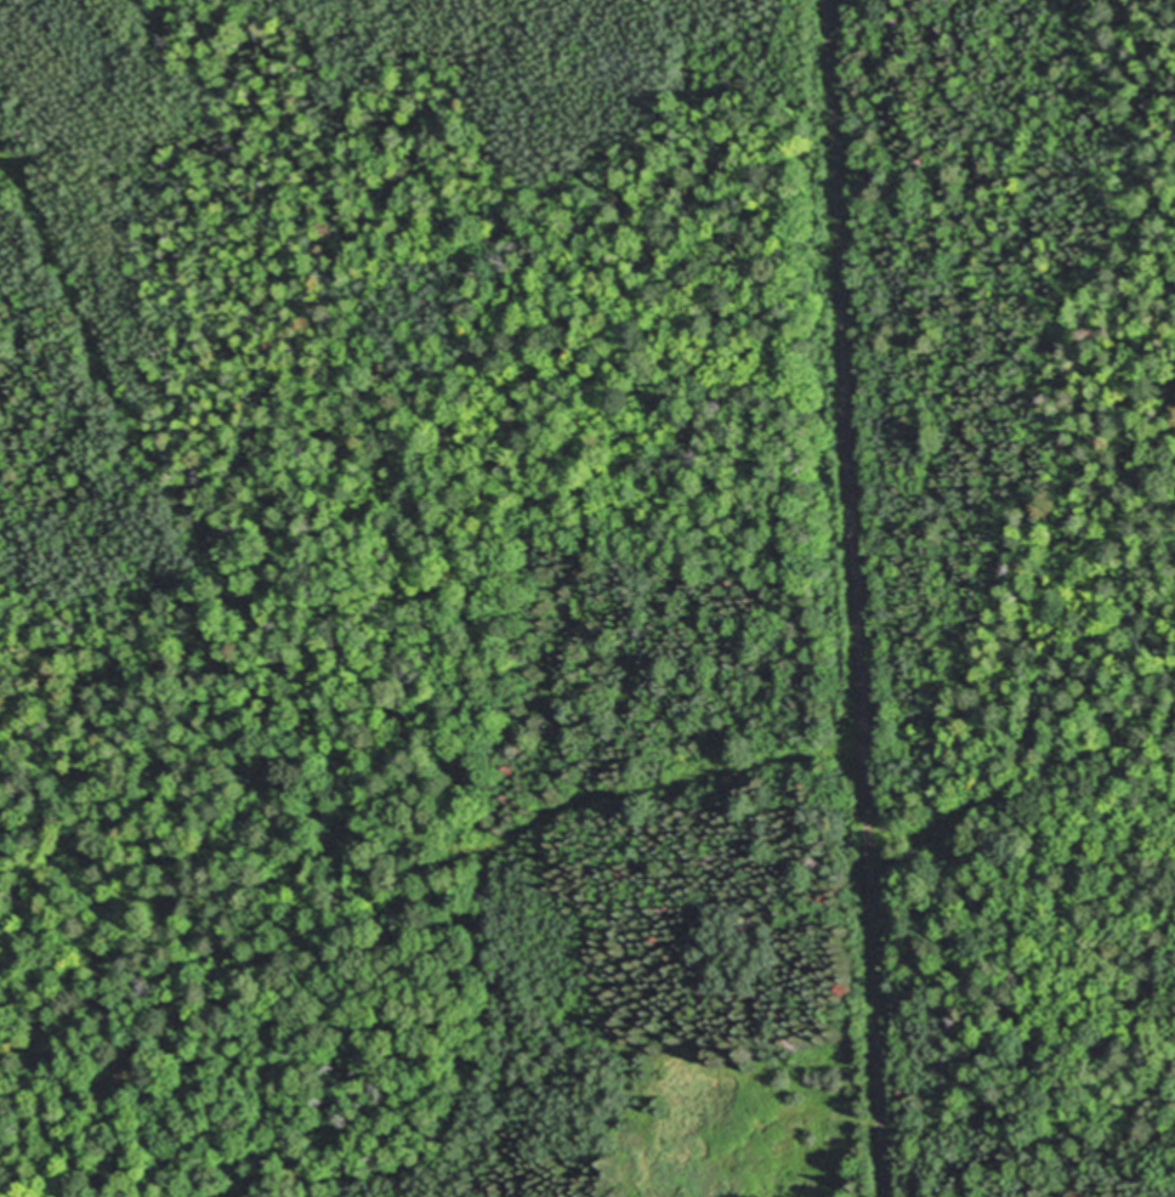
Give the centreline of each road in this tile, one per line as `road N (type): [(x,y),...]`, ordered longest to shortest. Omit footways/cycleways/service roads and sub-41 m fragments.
road 1 (residential): [(880,1196),(832,0)]

